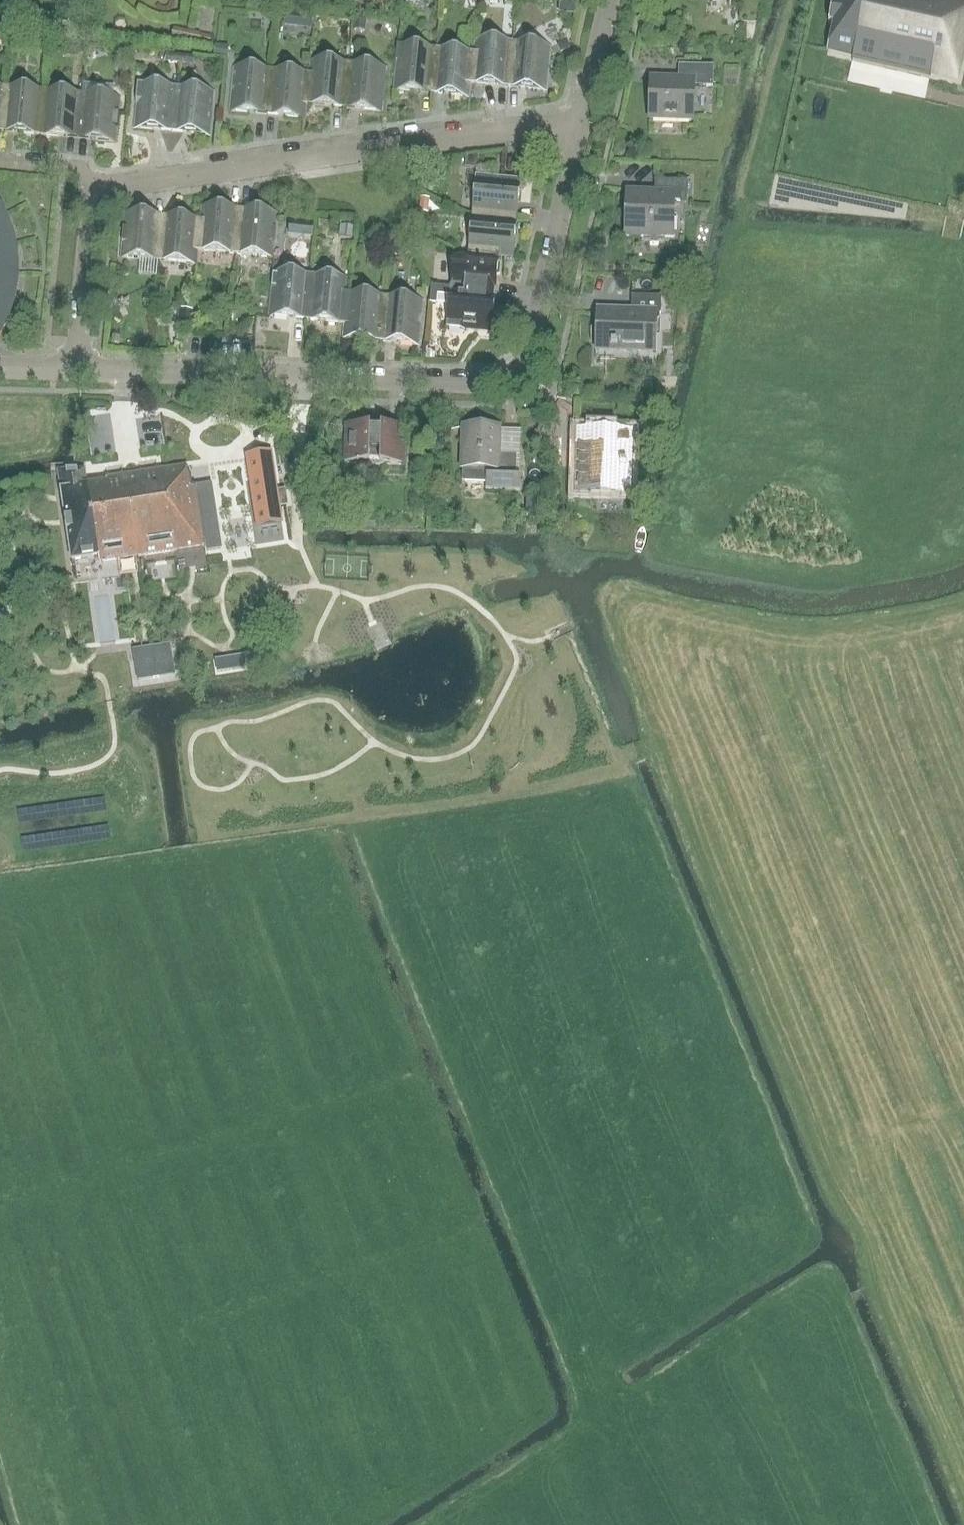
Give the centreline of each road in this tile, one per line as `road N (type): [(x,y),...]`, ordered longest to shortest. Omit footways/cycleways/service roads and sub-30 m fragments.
road 1 (residential): [(76,369),(520,383),(581,119)]
road 2 (residential): [(98,191),(581,119)]
road 3 (residential): [(76,369),(98,191)]
road 4 (residential): [(581,119),(609,0)]

